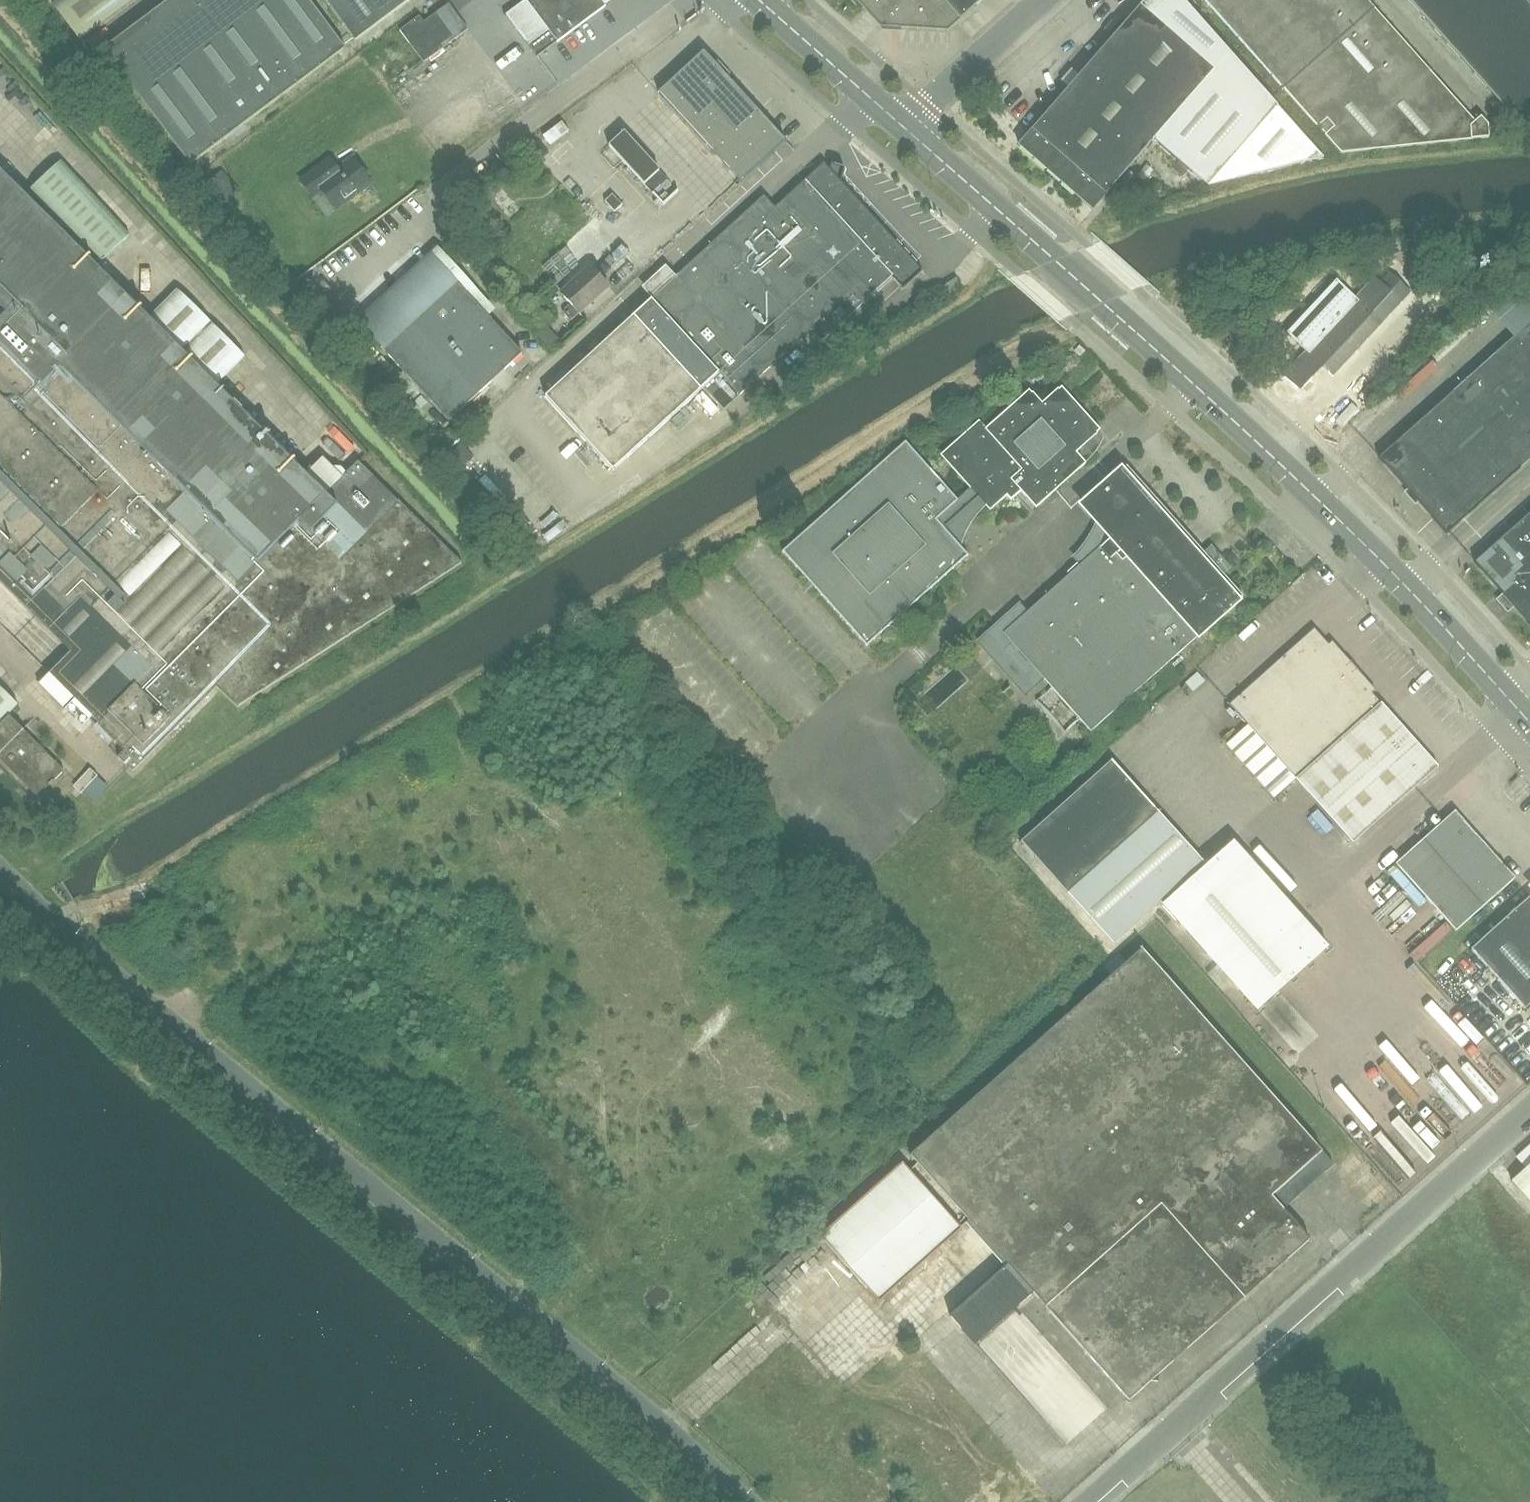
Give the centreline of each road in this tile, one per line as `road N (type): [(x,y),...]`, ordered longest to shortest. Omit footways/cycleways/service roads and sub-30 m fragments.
road 1 (unclassified): [(739,1501),(674,1439),(121,987),(0,871)]
road 2 (secondary): [(1529,724),(1308,491),(900,121)]
road 3 (unclassified): [(1087,1501),(1529,1104)]
road 4 (unclassified): [(444,168),(659,0)]
road 5 (secondary): [(900,121),(761,0)]
road 6 (unclassified): [(900,121),(1039,0)]

